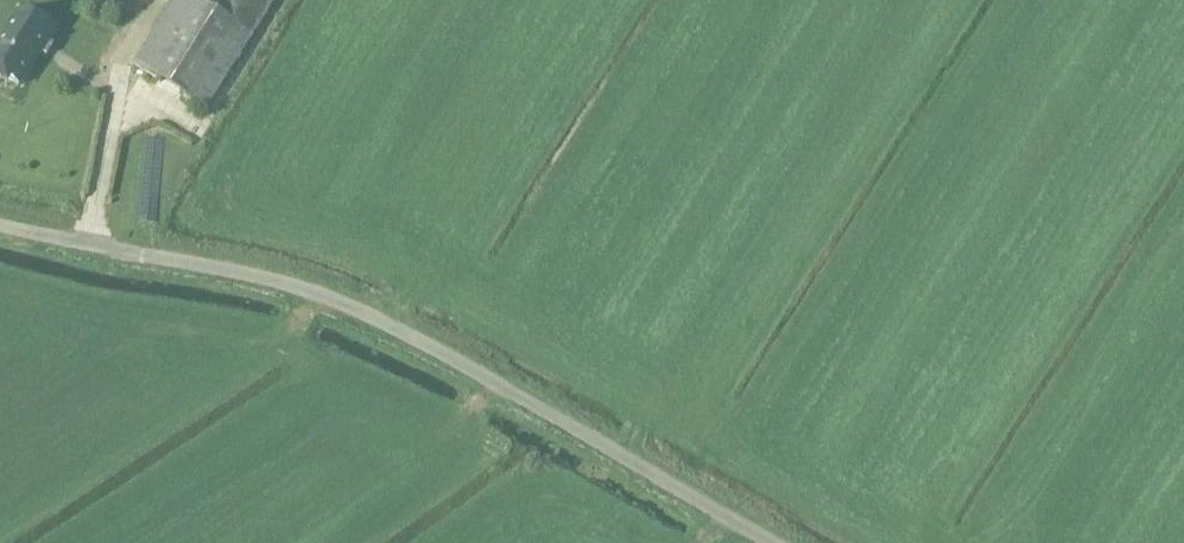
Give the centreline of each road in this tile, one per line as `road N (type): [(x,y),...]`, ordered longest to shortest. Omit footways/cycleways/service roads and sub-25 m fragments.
road 1 (unclassified): [(769,542),(346,307),(273,281),(0,225)]

